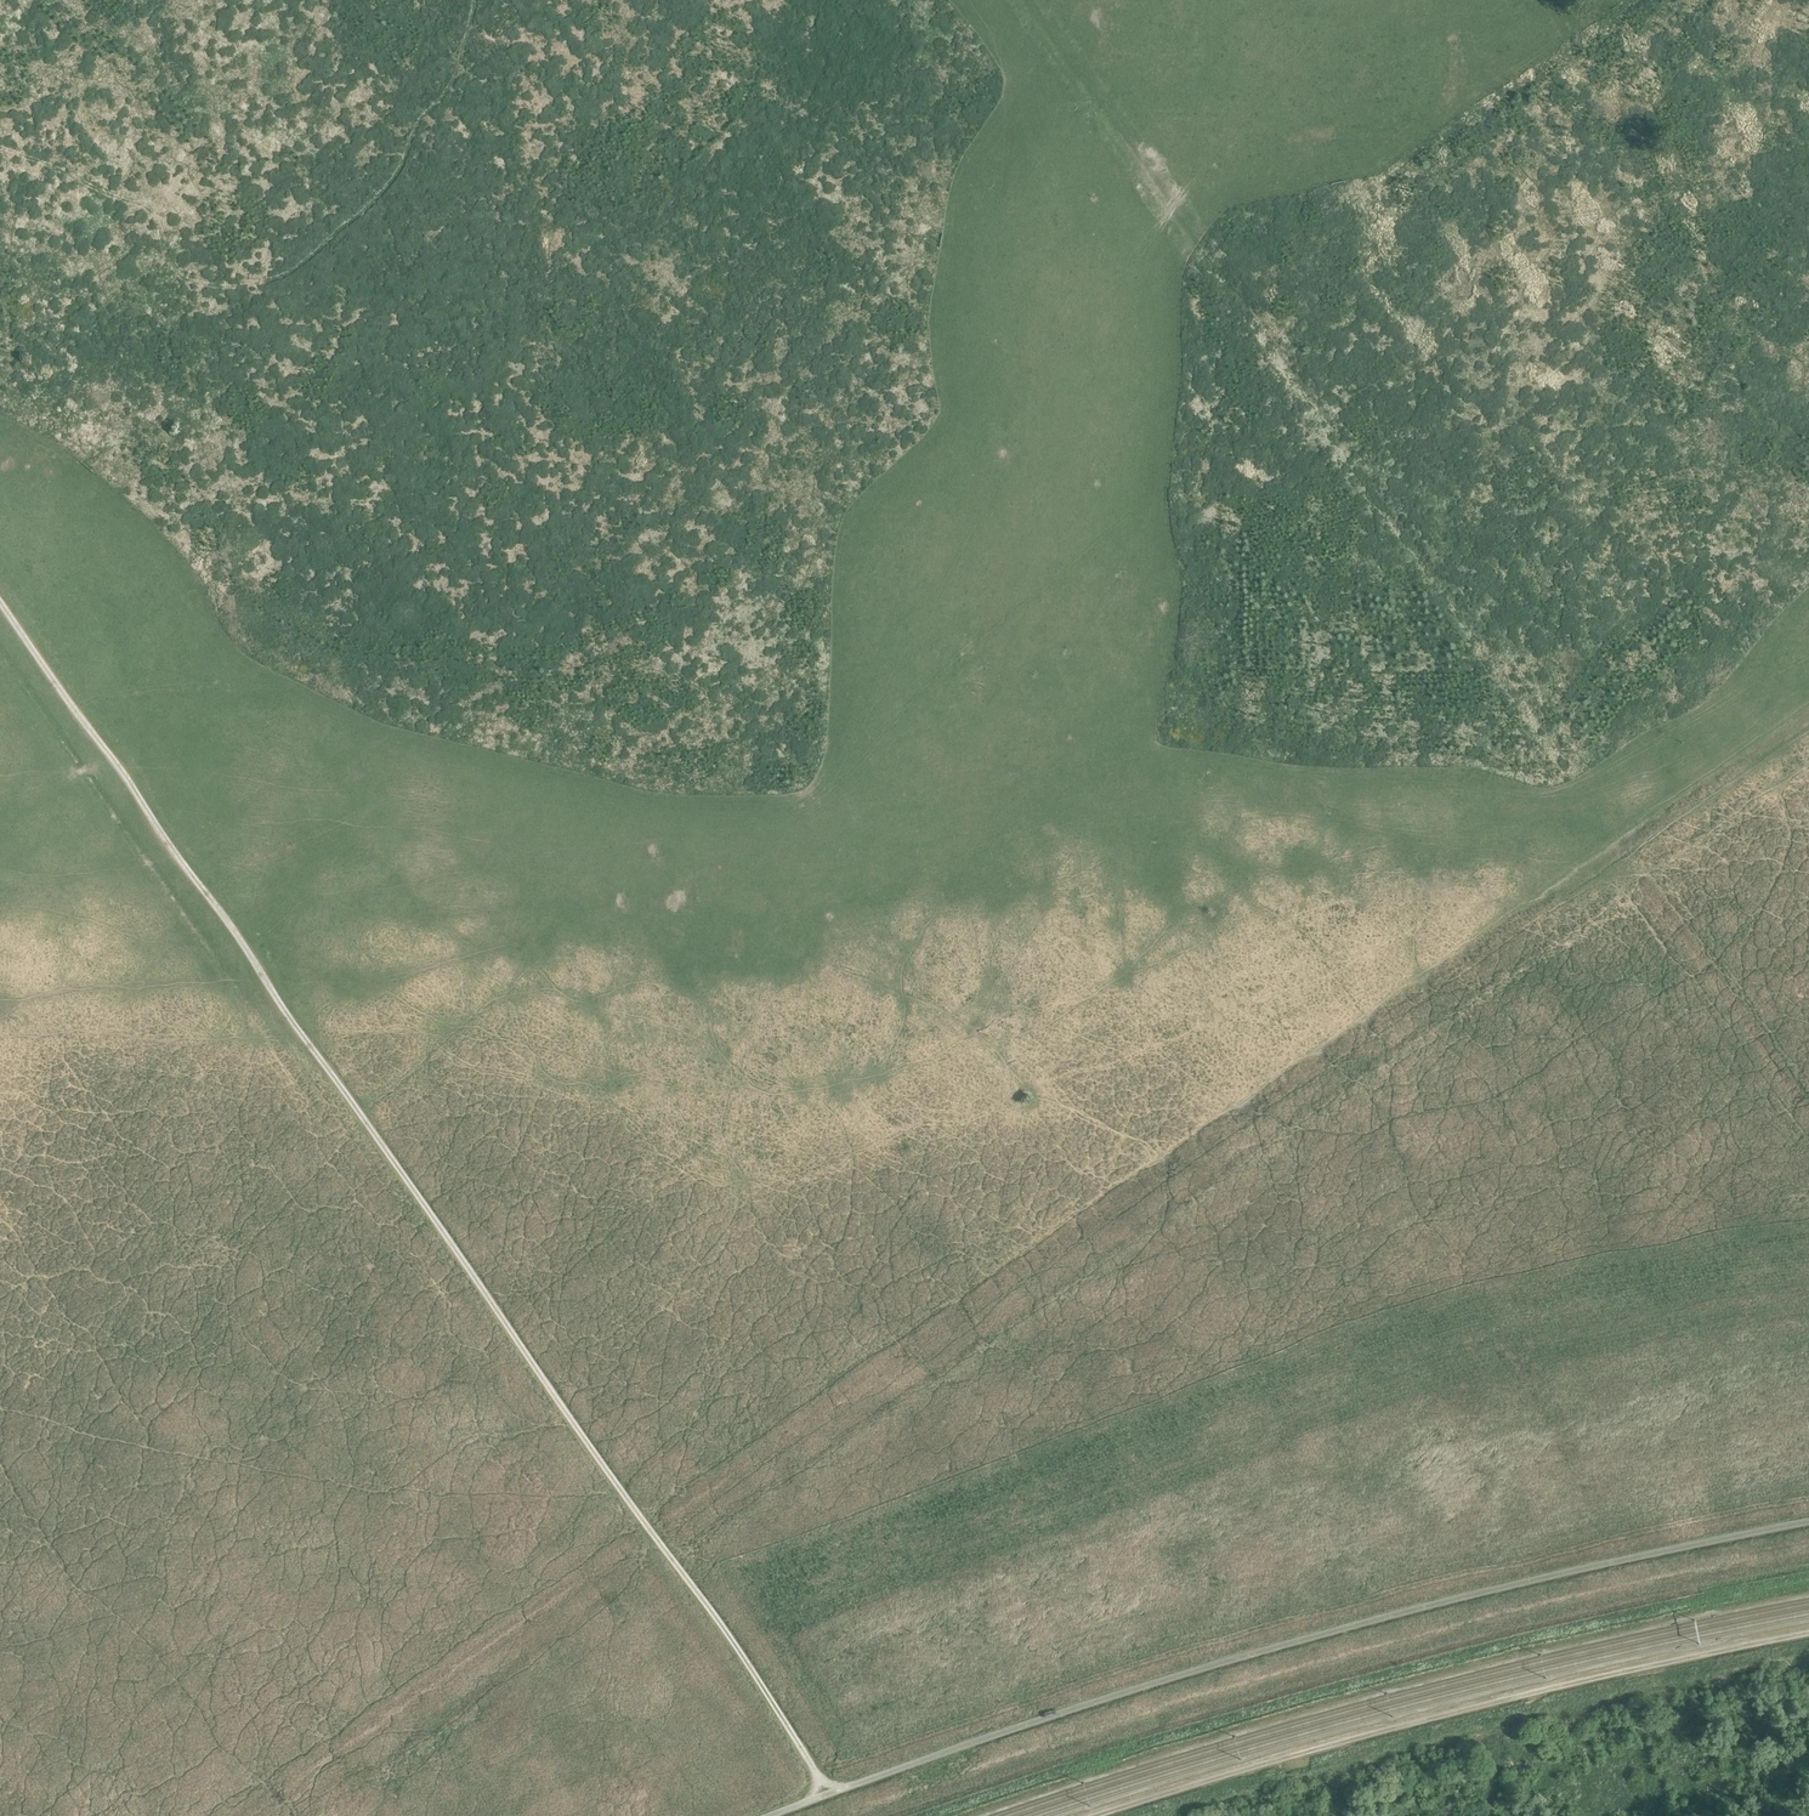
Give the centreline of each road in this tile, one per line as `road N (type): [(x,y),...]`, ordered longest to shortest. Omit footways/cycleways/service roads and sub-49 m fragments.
road 1 (track): [(0,602),(832,1794)]
road 2 (track): [(1098,1815),(1392,1729),(1808,1633)]

